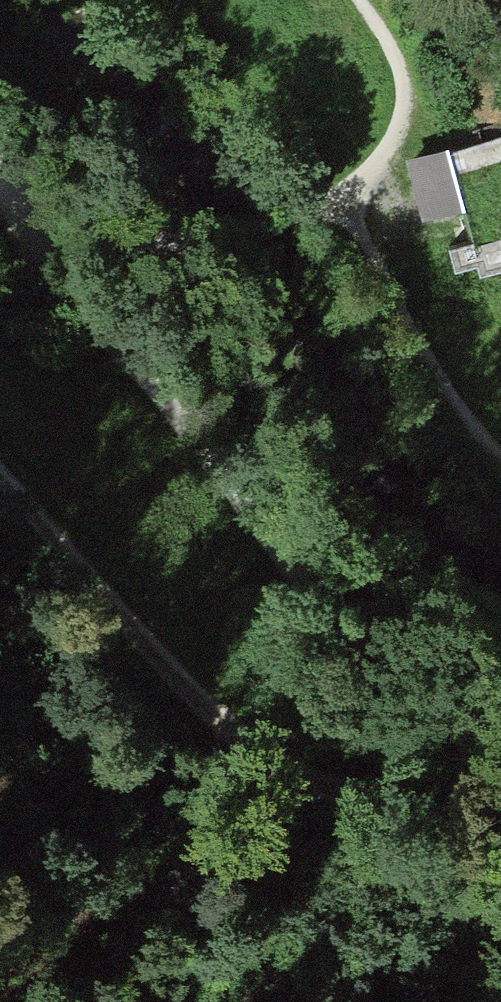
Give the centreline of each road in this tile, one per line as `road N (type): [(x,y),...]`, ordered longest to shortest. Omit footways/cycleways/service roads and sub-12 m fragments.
road 1 (track): [(18,225),(218,468),(298,591),(393,692),(500,740)]
road 2 (track): [(500,829),(344,811),(261,756),(147,641),(0,469)]
road 3 (track): [(18,225),(152,242),(337,198)]
road 4 (track): [(337,198),(424,359),(500,459)]
road 5 (track): [(337,198),(390,168),(411,105),(402,56),(363,0)]

